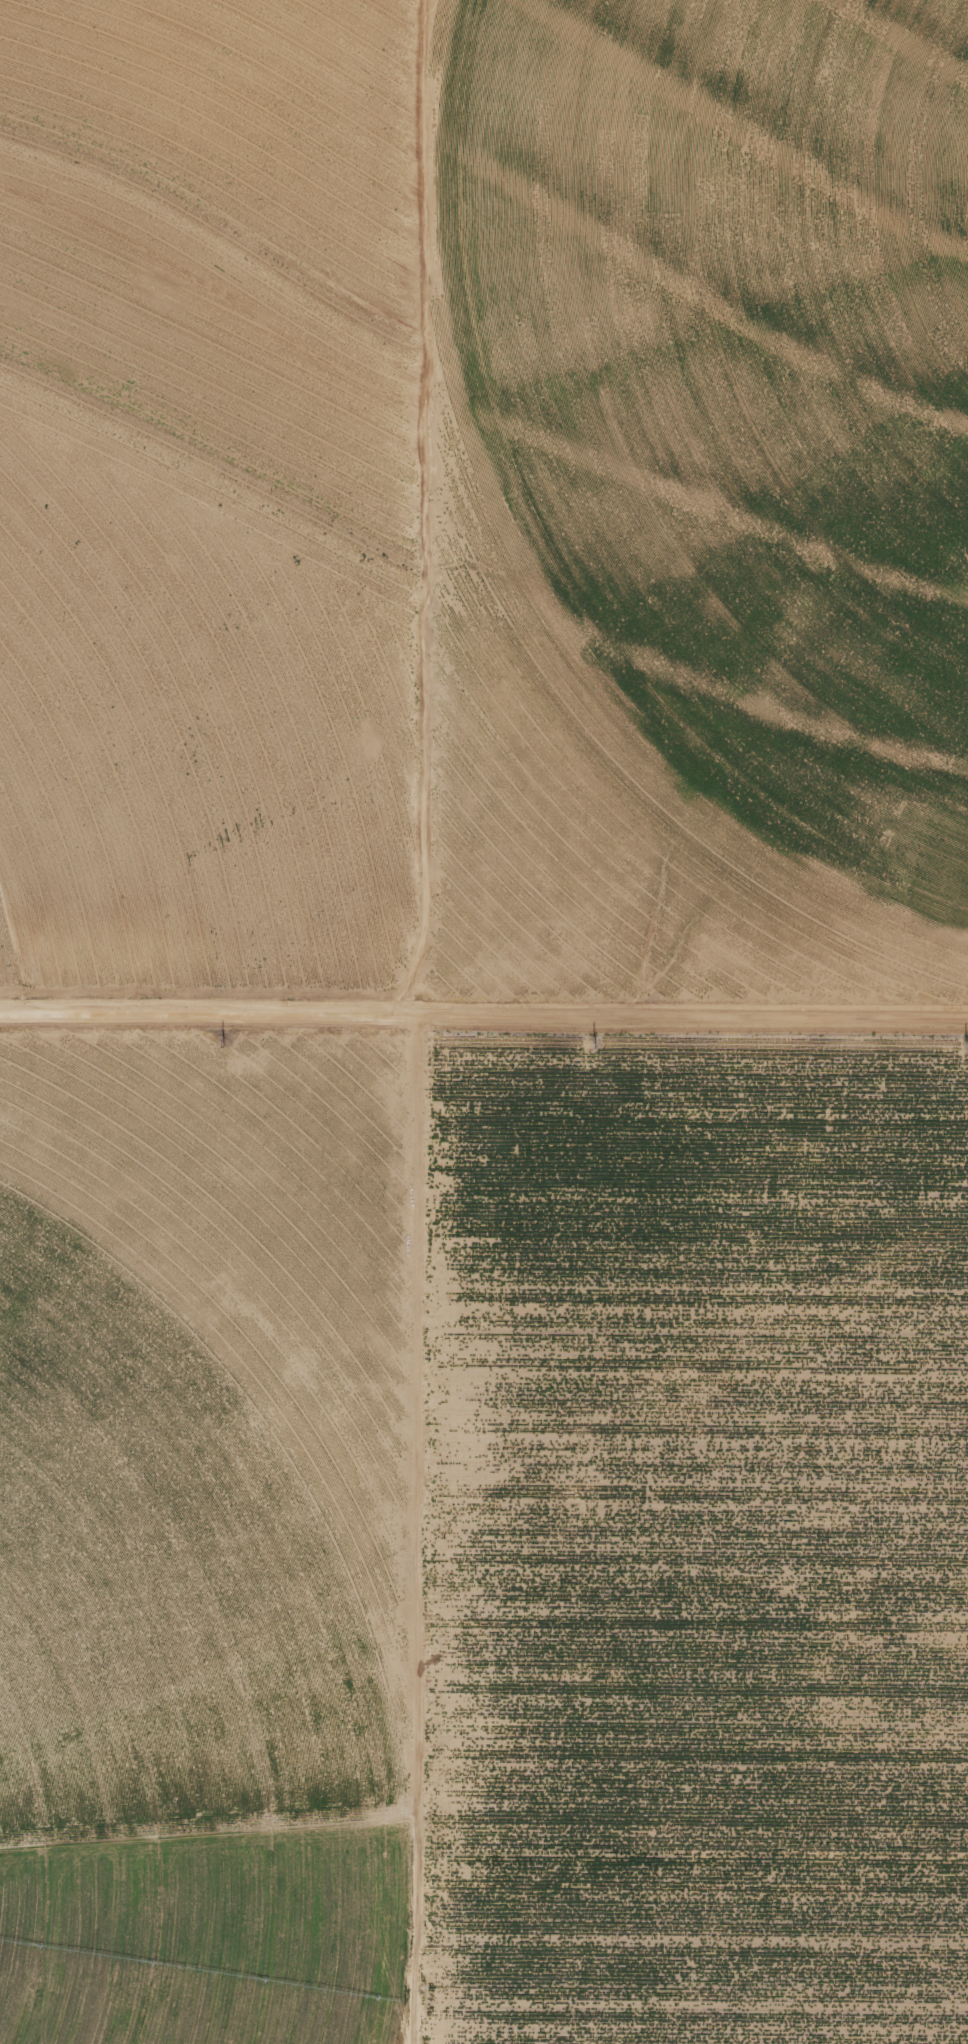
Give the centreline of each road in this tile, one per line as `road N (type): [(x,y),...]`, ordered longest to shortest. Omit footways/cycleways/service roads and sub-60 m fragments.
road 1 (residential): [(386,1024),(395,0)]
road 2 (residential): [(967,1029),(0,1018)]

